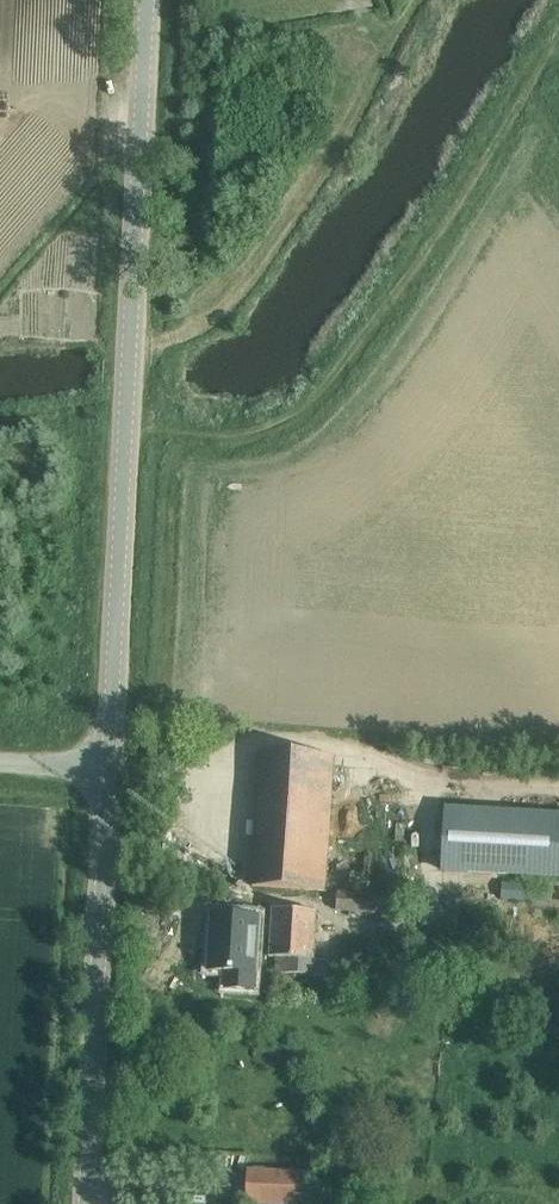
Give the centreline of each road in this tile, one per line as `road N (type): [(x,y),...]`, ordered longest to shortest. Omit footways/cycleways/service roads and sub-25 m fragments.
road 1 (tertiary): [(108,771),(149,0)]
road 2 (track): [(556,0),(315,385),(274,404),(129,399)]
road 3 (tertiary): [(86,1203),(108,771)]

